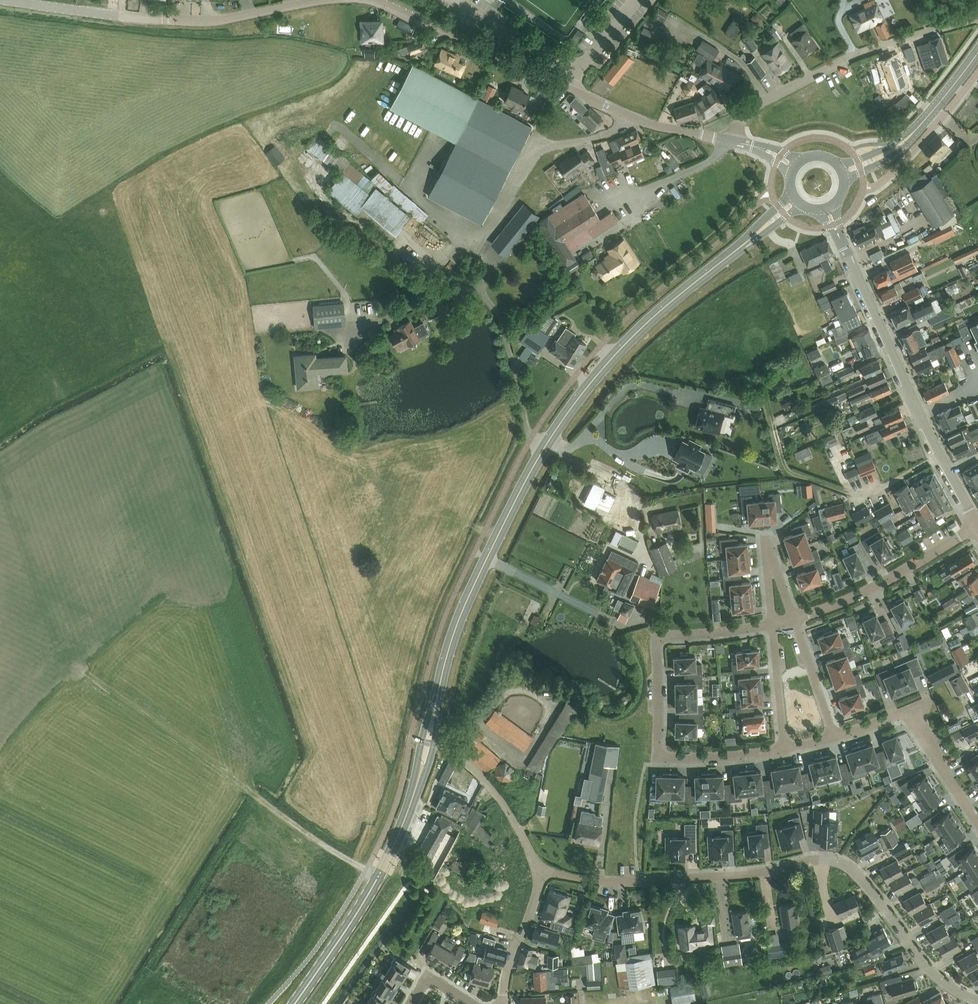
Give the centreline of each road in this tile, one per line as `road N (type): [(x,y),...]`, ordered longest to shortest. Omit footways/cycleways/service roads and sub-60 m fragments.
road 1 (residential): [(977,1001),(929,971),(859,878),(836,861),(637,882),(538,872)]
road 2 (unclassified): [(733,142),(622,114),(365,0)]
road 3 (residential): [(771,627),(656,638),(656,758),(782,751)]
road 4 (tertiary): [(977,525),(828,208)]
road 5 (unclassified): [(733,142),(751,108),(834,66),(977,19)]
road 6 (secondary): [(545,446),(624,346),(740,246)]
road 7 (secondary): [(436,703),(462,610),(545,446)]
road 8 (secondary): [(295,1003),(374,885),(418,779)]
road 9 (unclassified): [(329,0),(212,21),(117,15)]
road 10 (residential): [(834,739),(908,714),(977,824)]
road 11 (residential): [(977,527),(887,582),(793,621)]
road 12 (residential): [(771,627),(765,542),(793,621)]
road 13 (unclassified): [(538,872),(494,793),(458,755),(434,745)]
road 14 (unclassified): [(538,872),(503,1003)]
road 15 (residential): [(793,621),(834,739)]
road 16 (residential): [(782,751),(771,627)]
road 17 (unclassified): [(545,446),(526,427),(506,336)]

